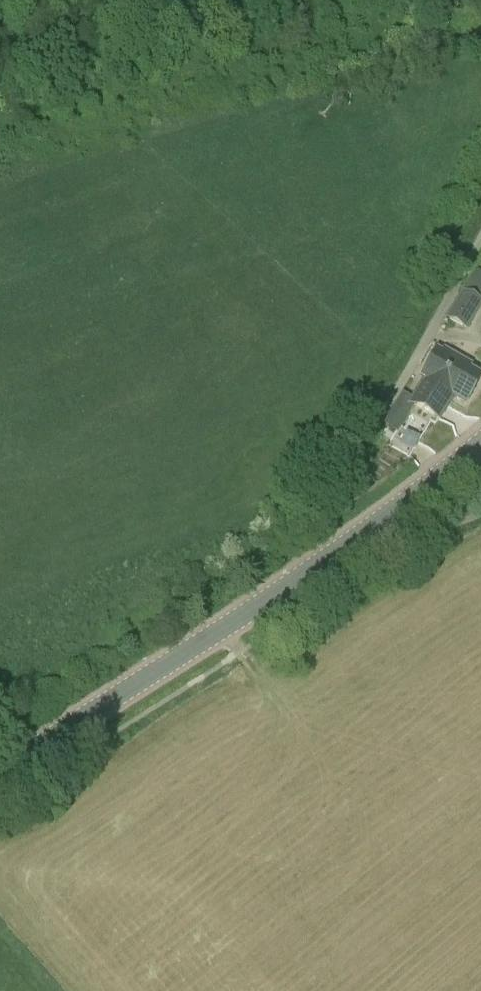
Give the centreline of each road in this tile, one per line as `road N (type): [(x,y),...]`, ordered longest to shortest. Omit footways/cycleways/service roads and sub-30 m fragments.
road 1 (unclassified): [(306,574),(309,528),(323,500),(415,360),(480,237)]
road 2 (tertiary): [(0,771),(306,574)]
road 3 (tertiary): [(306,574),(480,442)]

